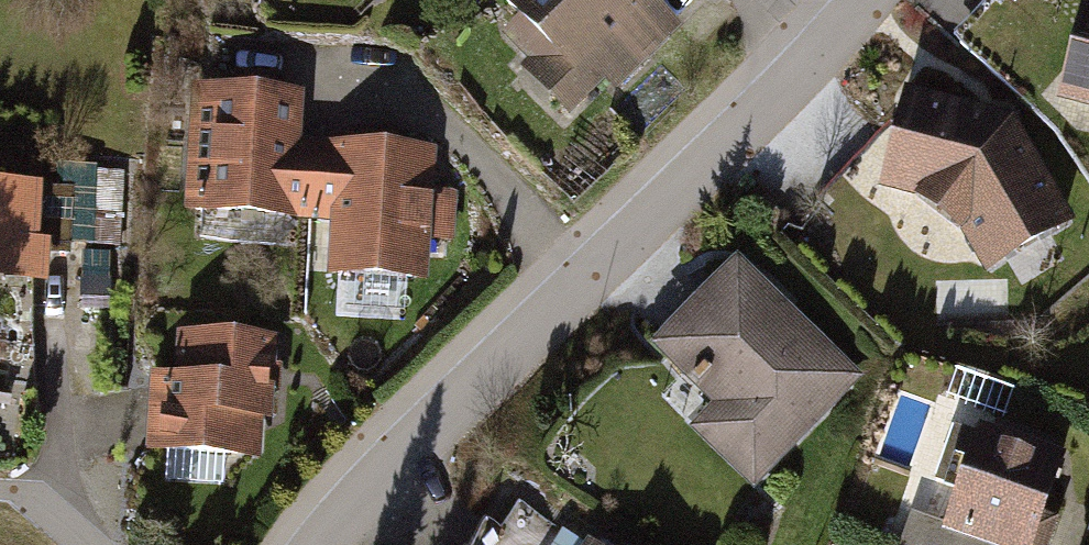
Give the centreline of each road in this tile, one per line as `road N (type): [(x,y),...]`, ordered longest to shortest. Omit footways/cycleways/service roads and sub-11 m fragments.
road 1 (residential): [(814,56),(388,470),(325,544)]

